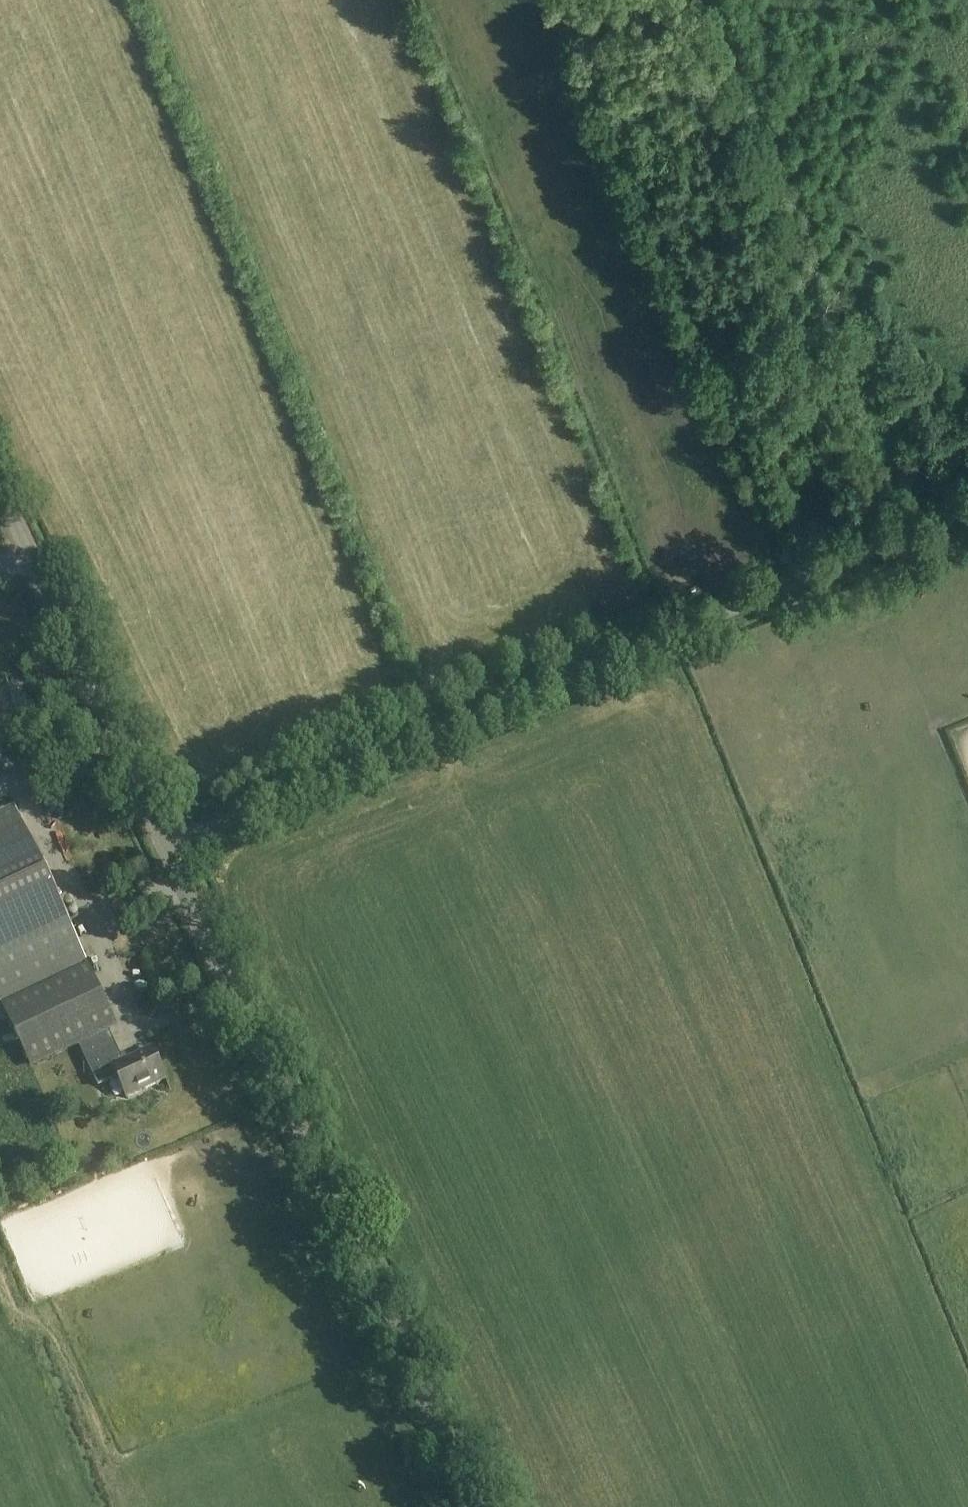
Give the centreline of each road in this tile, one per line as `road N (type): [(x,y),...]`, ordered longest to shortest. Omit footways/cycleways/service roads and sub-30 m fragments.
road 1 (tertiary): [(479,1506),(0,488)]
road 2 (track): [(967,509),(168,847)]
road 3 (track): [(113,727),(0,783)]

